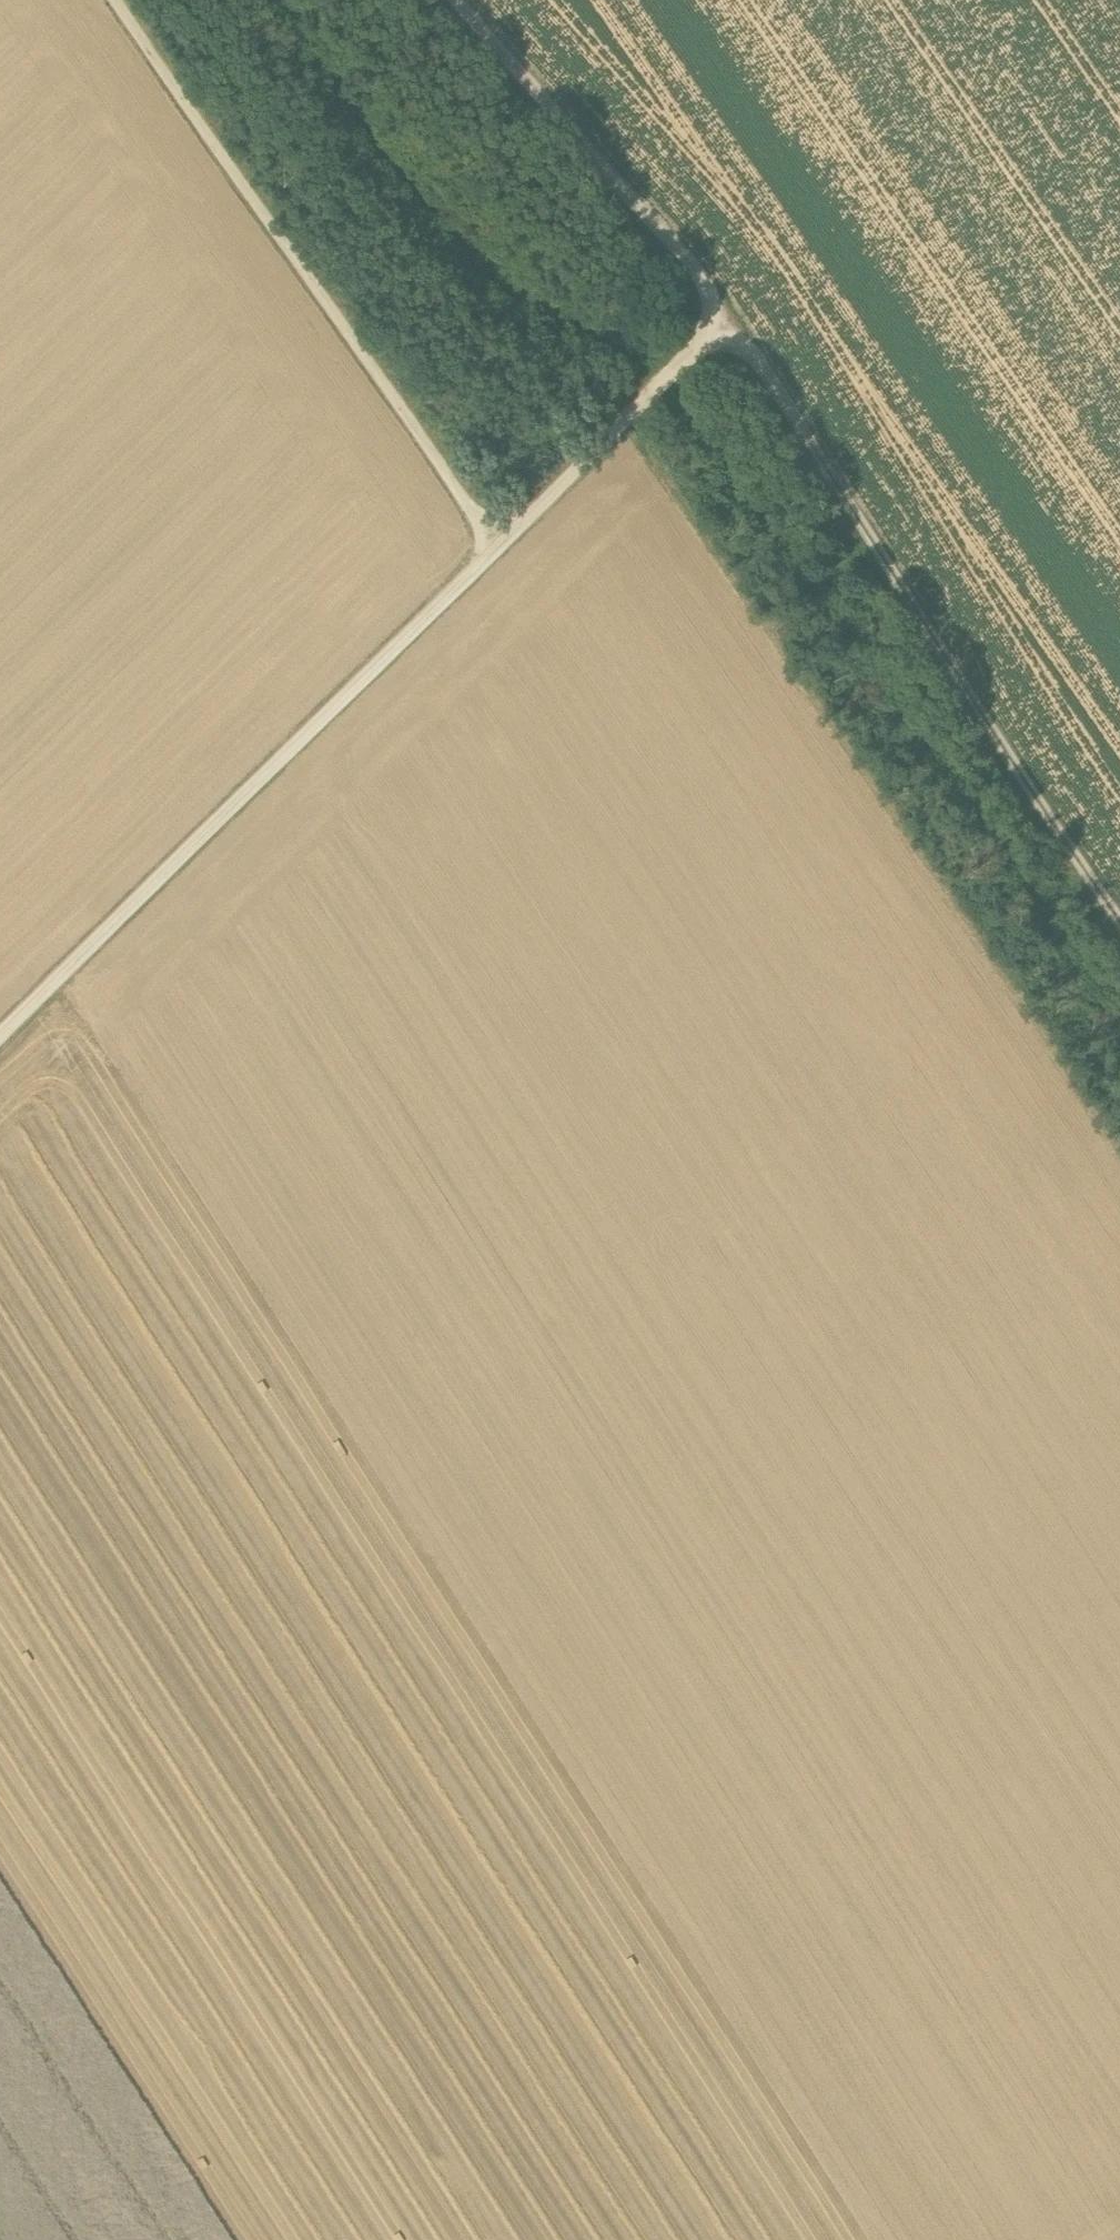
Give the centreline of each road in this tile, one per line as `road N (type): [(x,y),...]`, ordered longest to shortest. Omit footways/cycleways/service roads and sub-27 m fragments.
road 1 (track): [(123,0),(497,542),(728,318),(461,0)]
road 2 (track): [(728,318),(1119,919)]
road 3 (track): [(497,542),(0,1049)]

